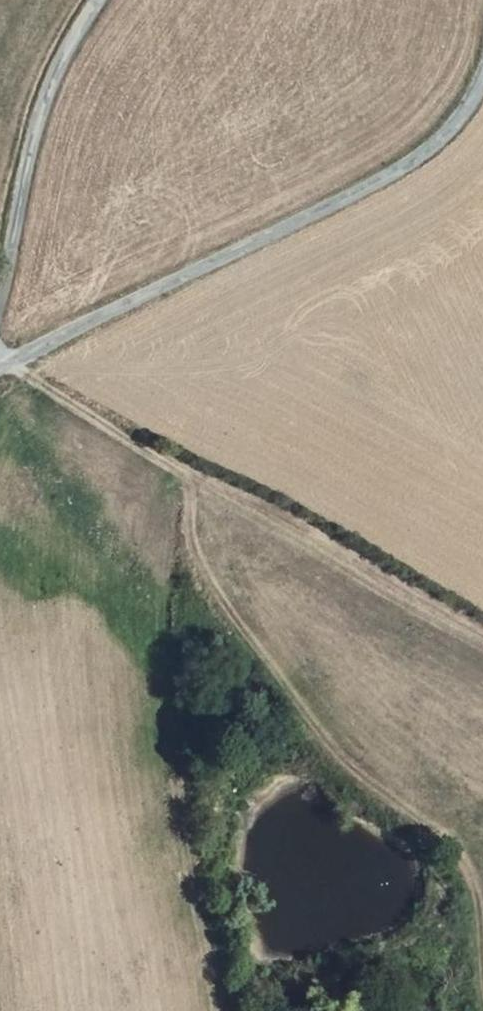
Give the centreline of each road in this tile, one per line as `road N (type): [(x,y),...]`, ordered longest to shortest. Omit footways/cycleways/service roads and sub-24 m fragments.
road 1 (track): [(482,1010),(471,890),(460,860),(293,718),(213,610),(196,564),(201,477)]
road 2 (unclassified): [(482,78),(459,122),(411,164),(0,365)]
road 3 (track): [(482,640),(5,363)]
road 4 (unclassified): [(0,302),(47,103),(103,0)]

